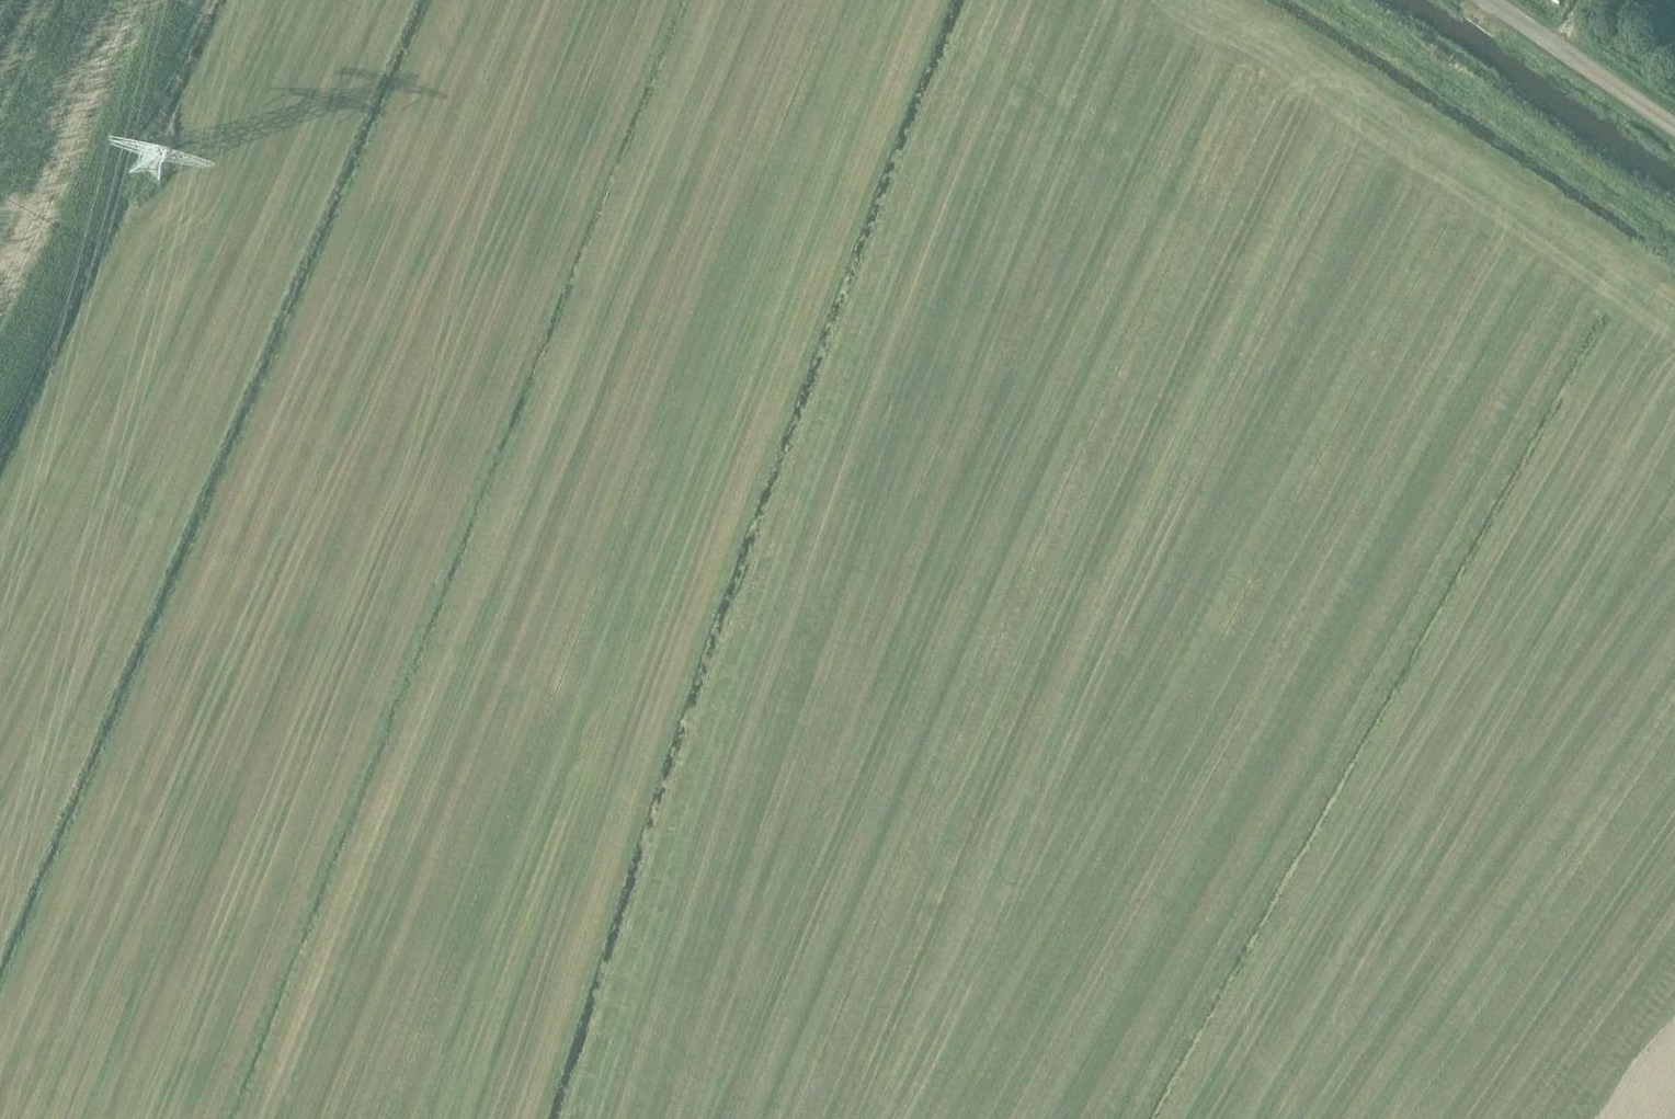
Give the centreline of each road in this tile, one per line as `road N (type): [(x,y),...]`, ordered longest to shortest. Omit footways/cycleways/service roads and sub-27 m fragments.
road 1 (unclassified): [(1674,128),(1488,0)]

